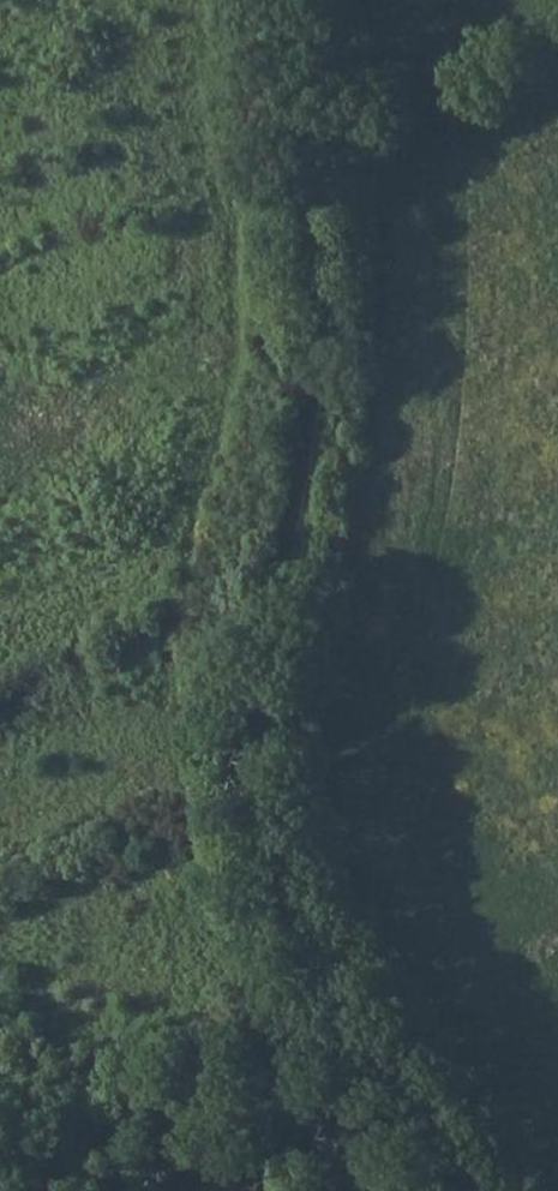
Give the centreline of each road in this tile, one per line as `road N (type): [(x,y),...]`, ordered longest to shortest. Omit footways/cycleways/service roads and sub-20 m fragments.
road 1 (track): [(474,1190),(293,902),(270,767),(333,270),(303,0)]

